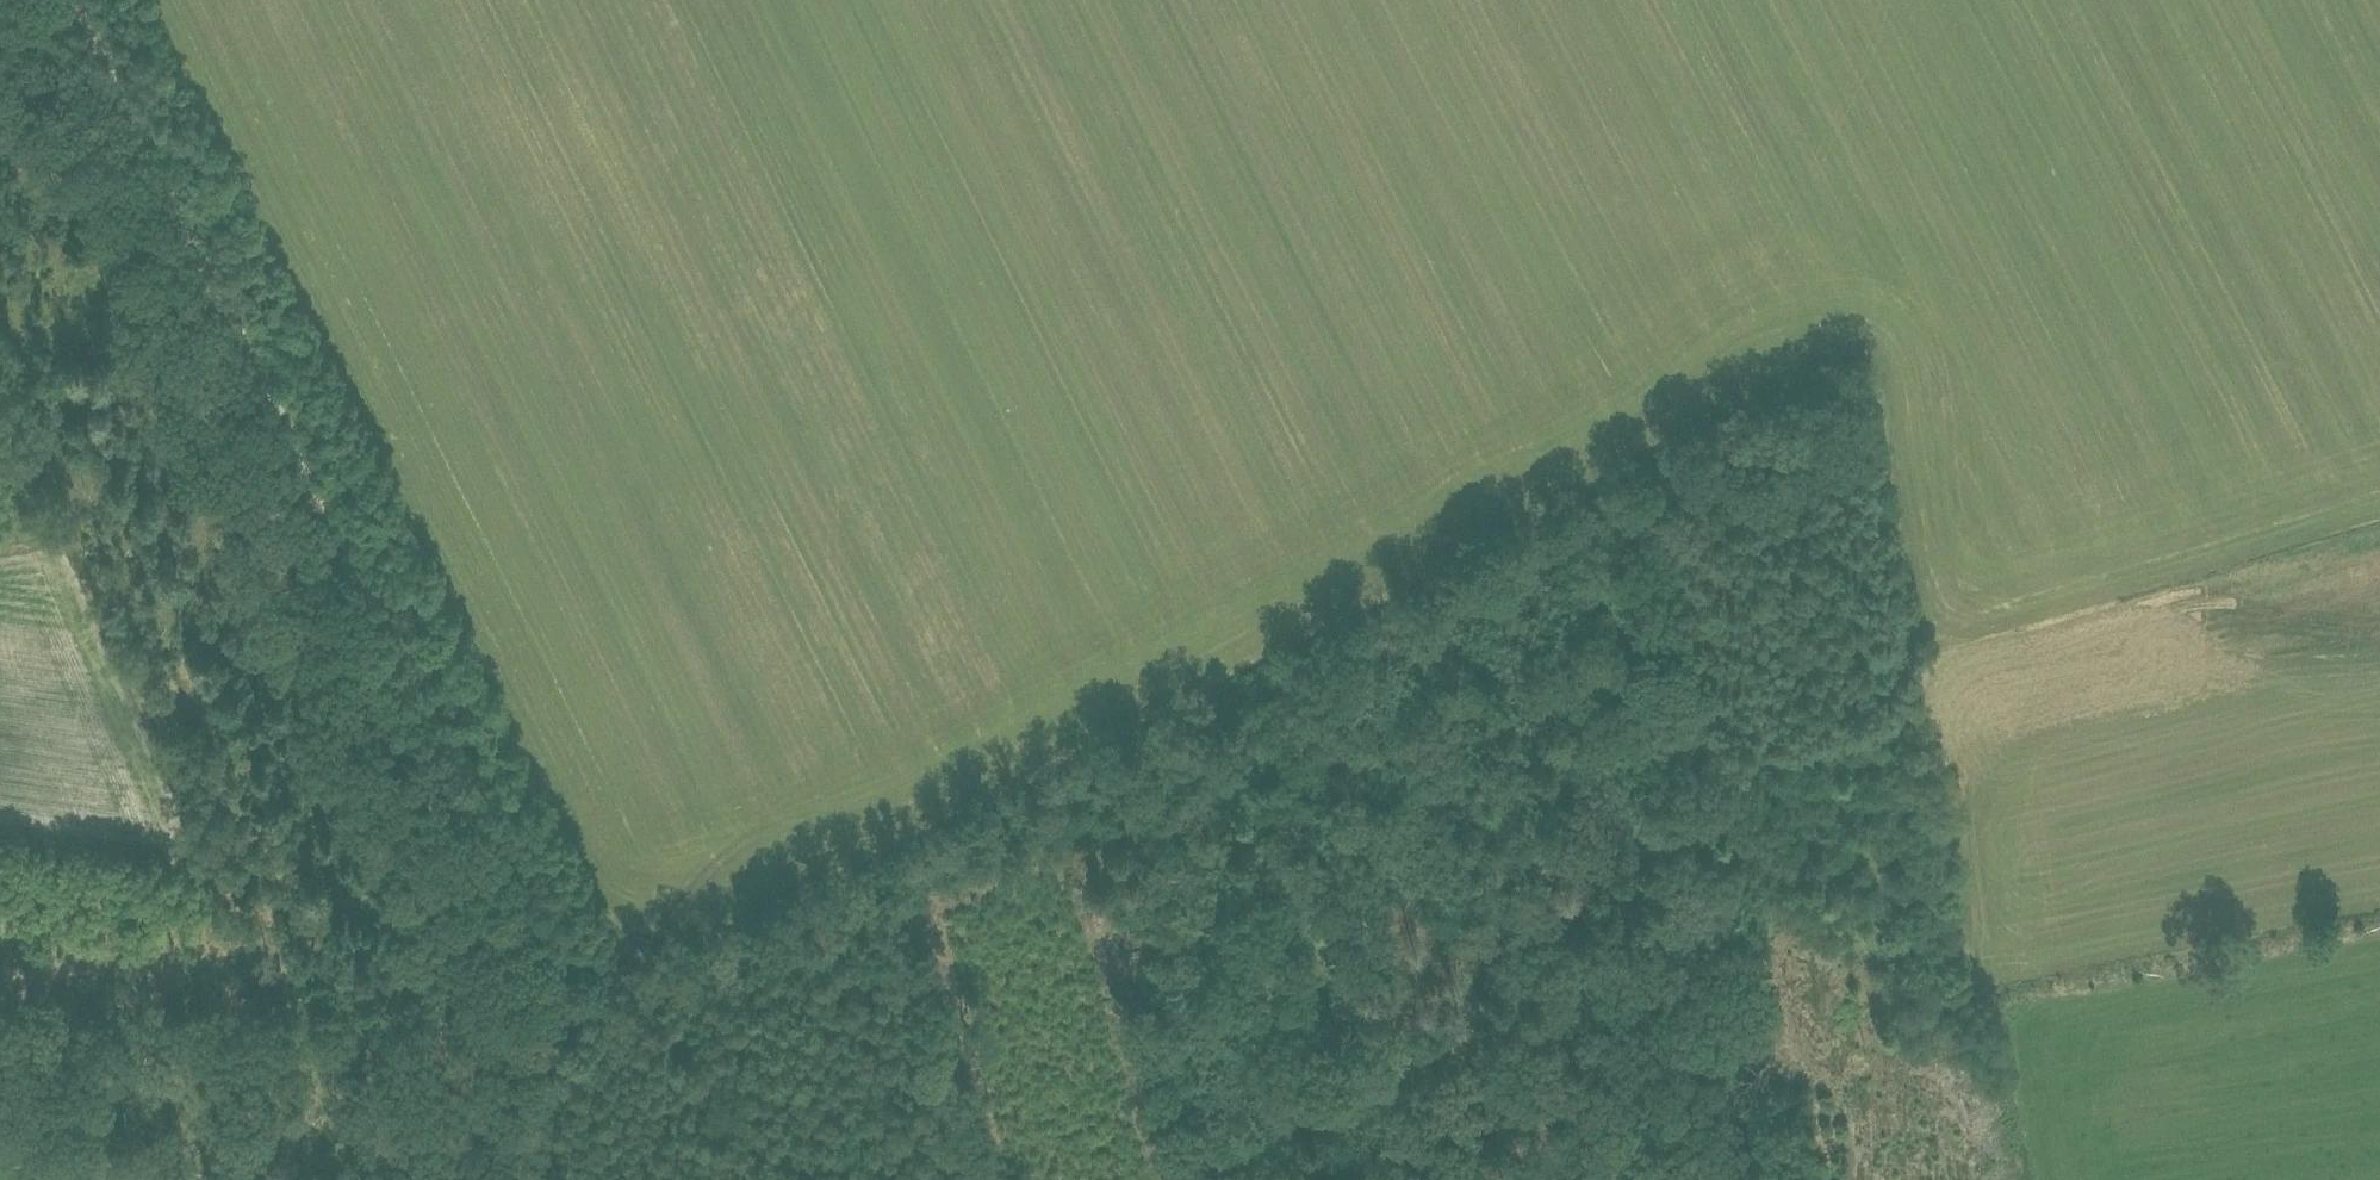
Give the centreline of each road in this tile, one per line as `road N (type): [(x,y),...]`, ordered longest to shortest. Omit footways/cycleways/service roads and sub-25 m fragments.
road 1 (track): [(525,1179),(567,979),(78,0)]
road 2 (track): [(151,1179),(0,1139)]

